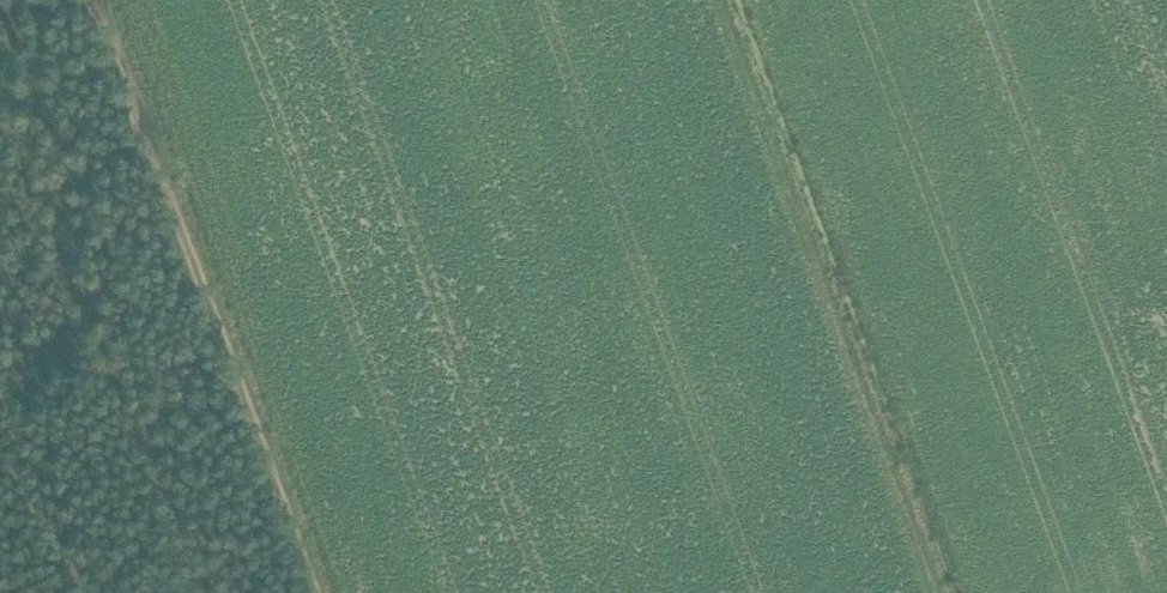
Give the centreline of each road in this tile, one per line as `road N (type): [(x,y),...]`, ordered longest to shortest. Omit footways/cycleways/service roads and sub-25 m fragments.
road 1 (track): [(941,592),(725,0)]
road 2 (track): [(91,0),(304,592)]

